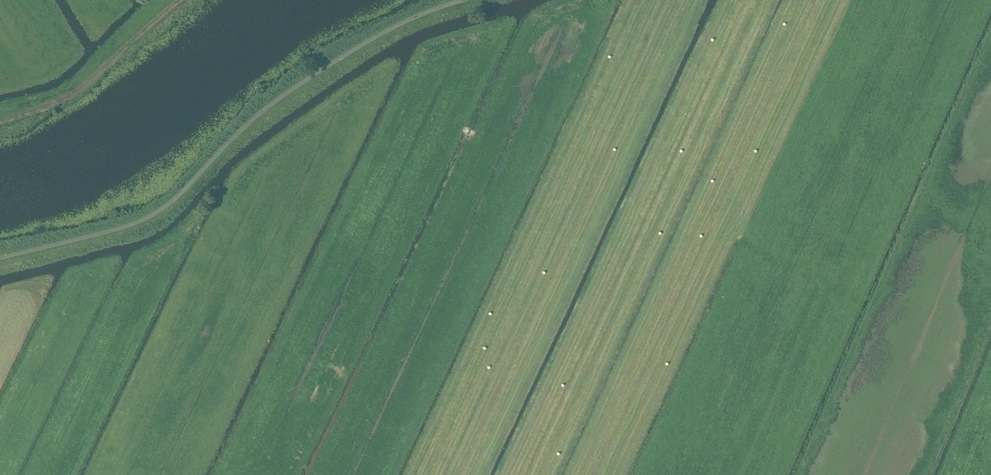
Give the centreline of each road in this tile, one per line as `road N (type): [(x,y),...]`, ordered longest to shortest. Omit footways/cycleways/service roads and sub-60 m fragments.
road 1 (track): [(176,0),(74,92),(0,115)]

